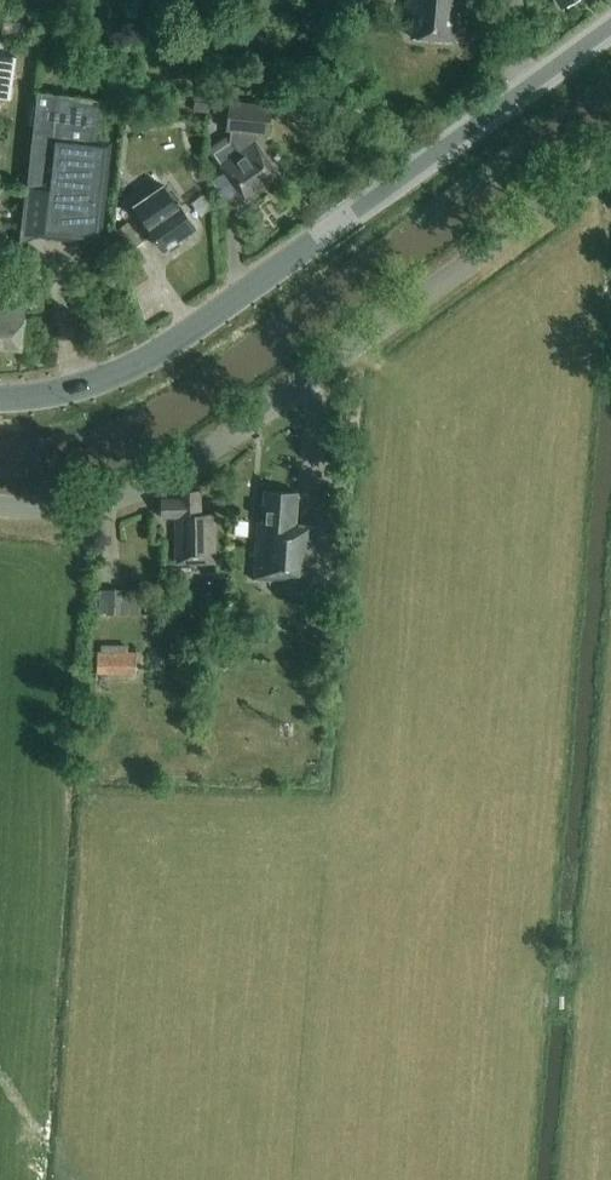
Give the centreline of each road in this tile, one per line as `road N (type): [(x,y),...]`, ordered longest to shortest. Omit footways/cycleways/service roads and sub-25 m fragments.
road 1 (secondary): [(0,399),(85,389),(150,360),(610,30)]
road 2 (unclassified): [(39,510),(115,500),(168,478),(610,156)]

